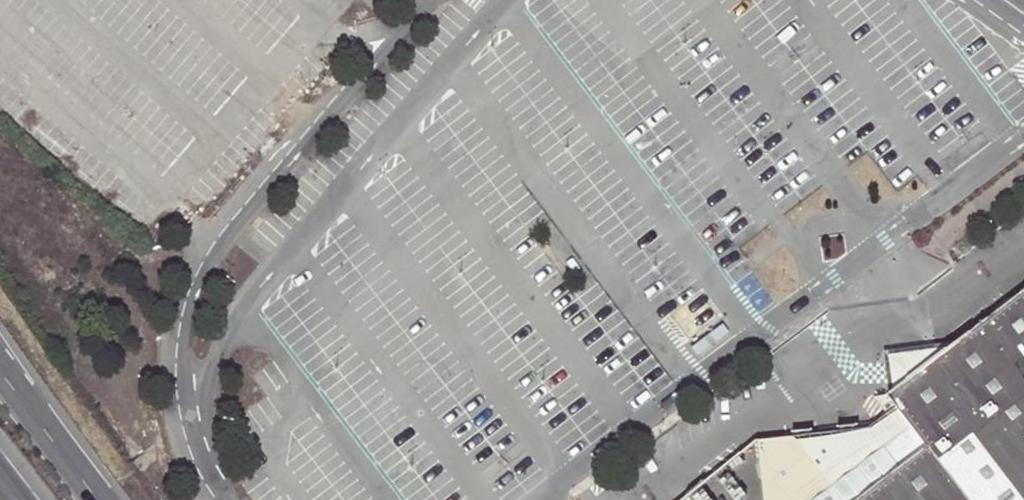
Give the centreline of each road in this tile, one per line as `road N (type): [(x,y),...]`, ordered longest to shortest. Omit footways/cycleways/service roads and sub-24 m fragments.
road 1 (unclassified): [(215,499),(189,464),(176,402),(173,353),(191,287),(221,241),(426,0)]
road 2 (primary): [(101,499),(0,367)]

